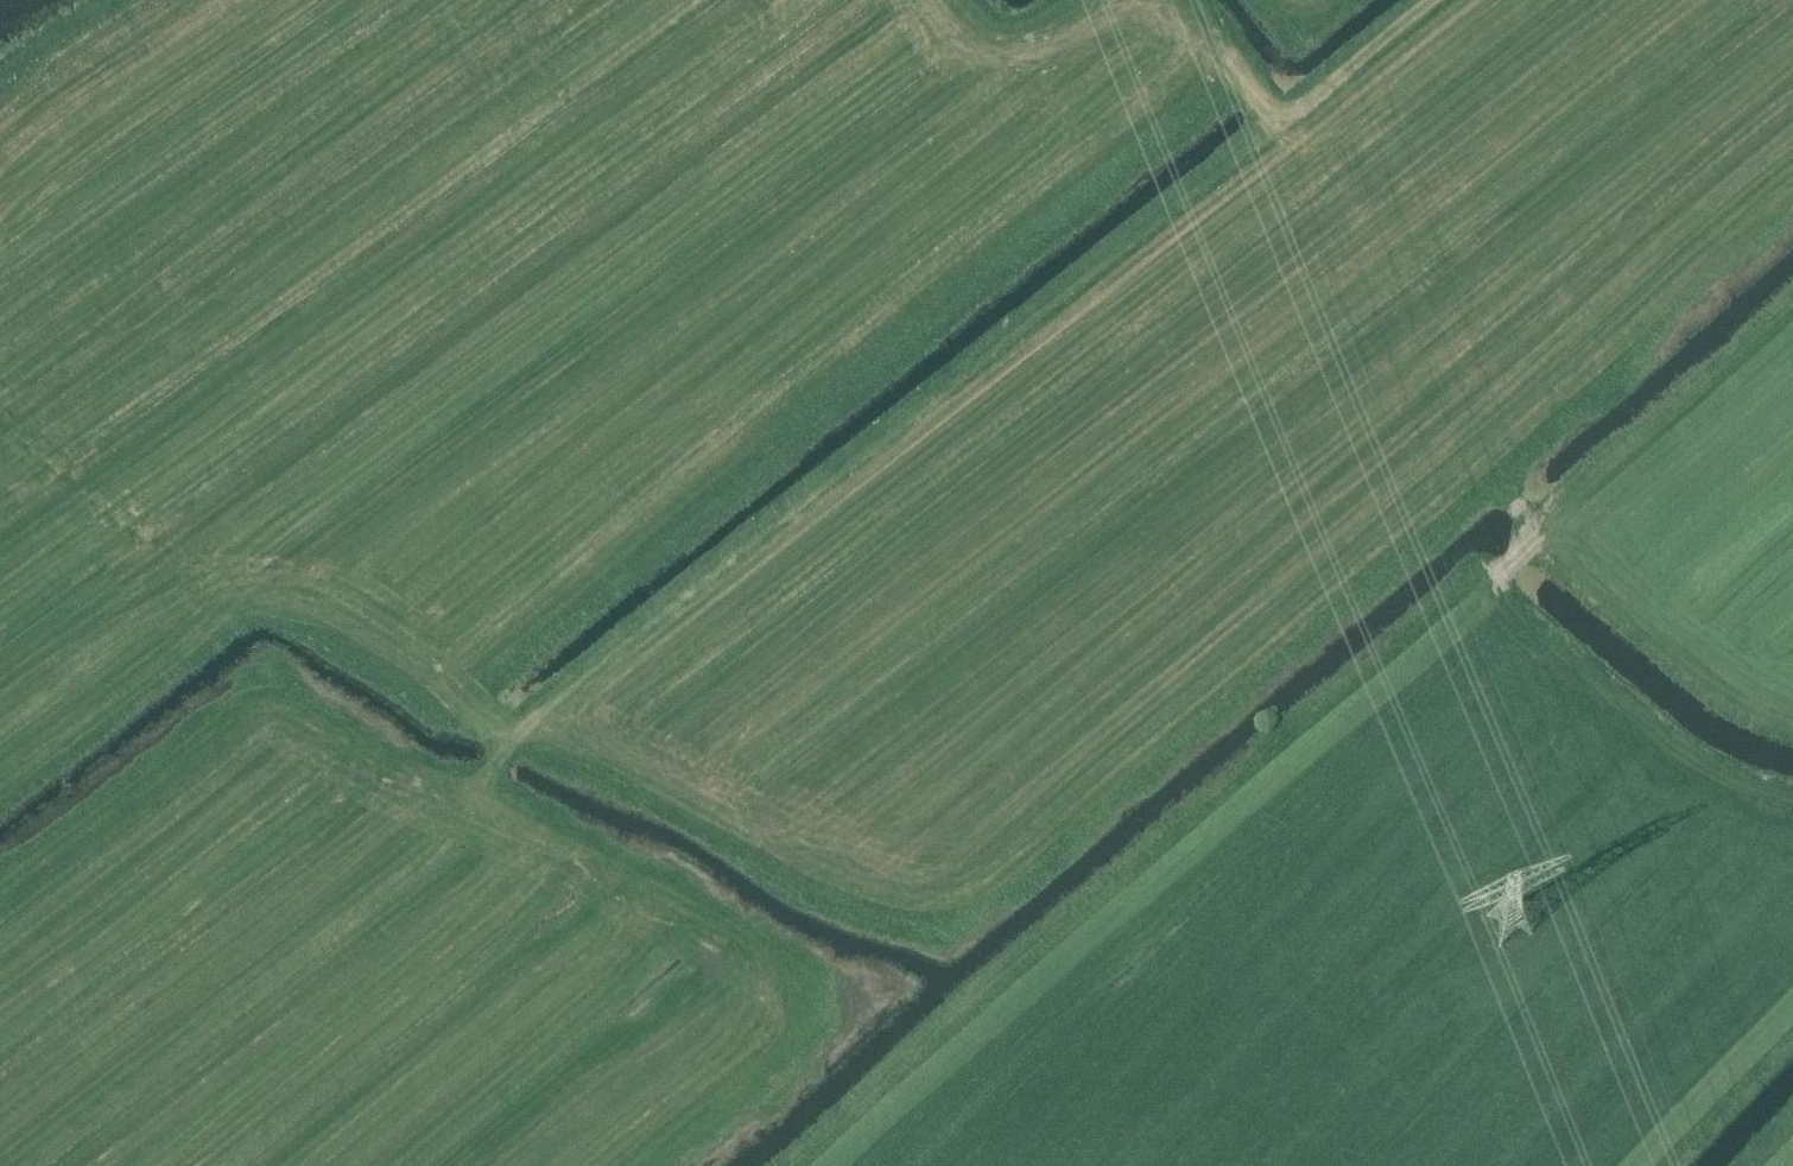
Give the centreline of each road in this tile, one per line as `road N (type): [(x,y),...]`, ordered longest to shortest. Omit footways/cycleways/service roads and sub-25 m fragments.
road 1 (track): [(1438,0),(1314,98)]

